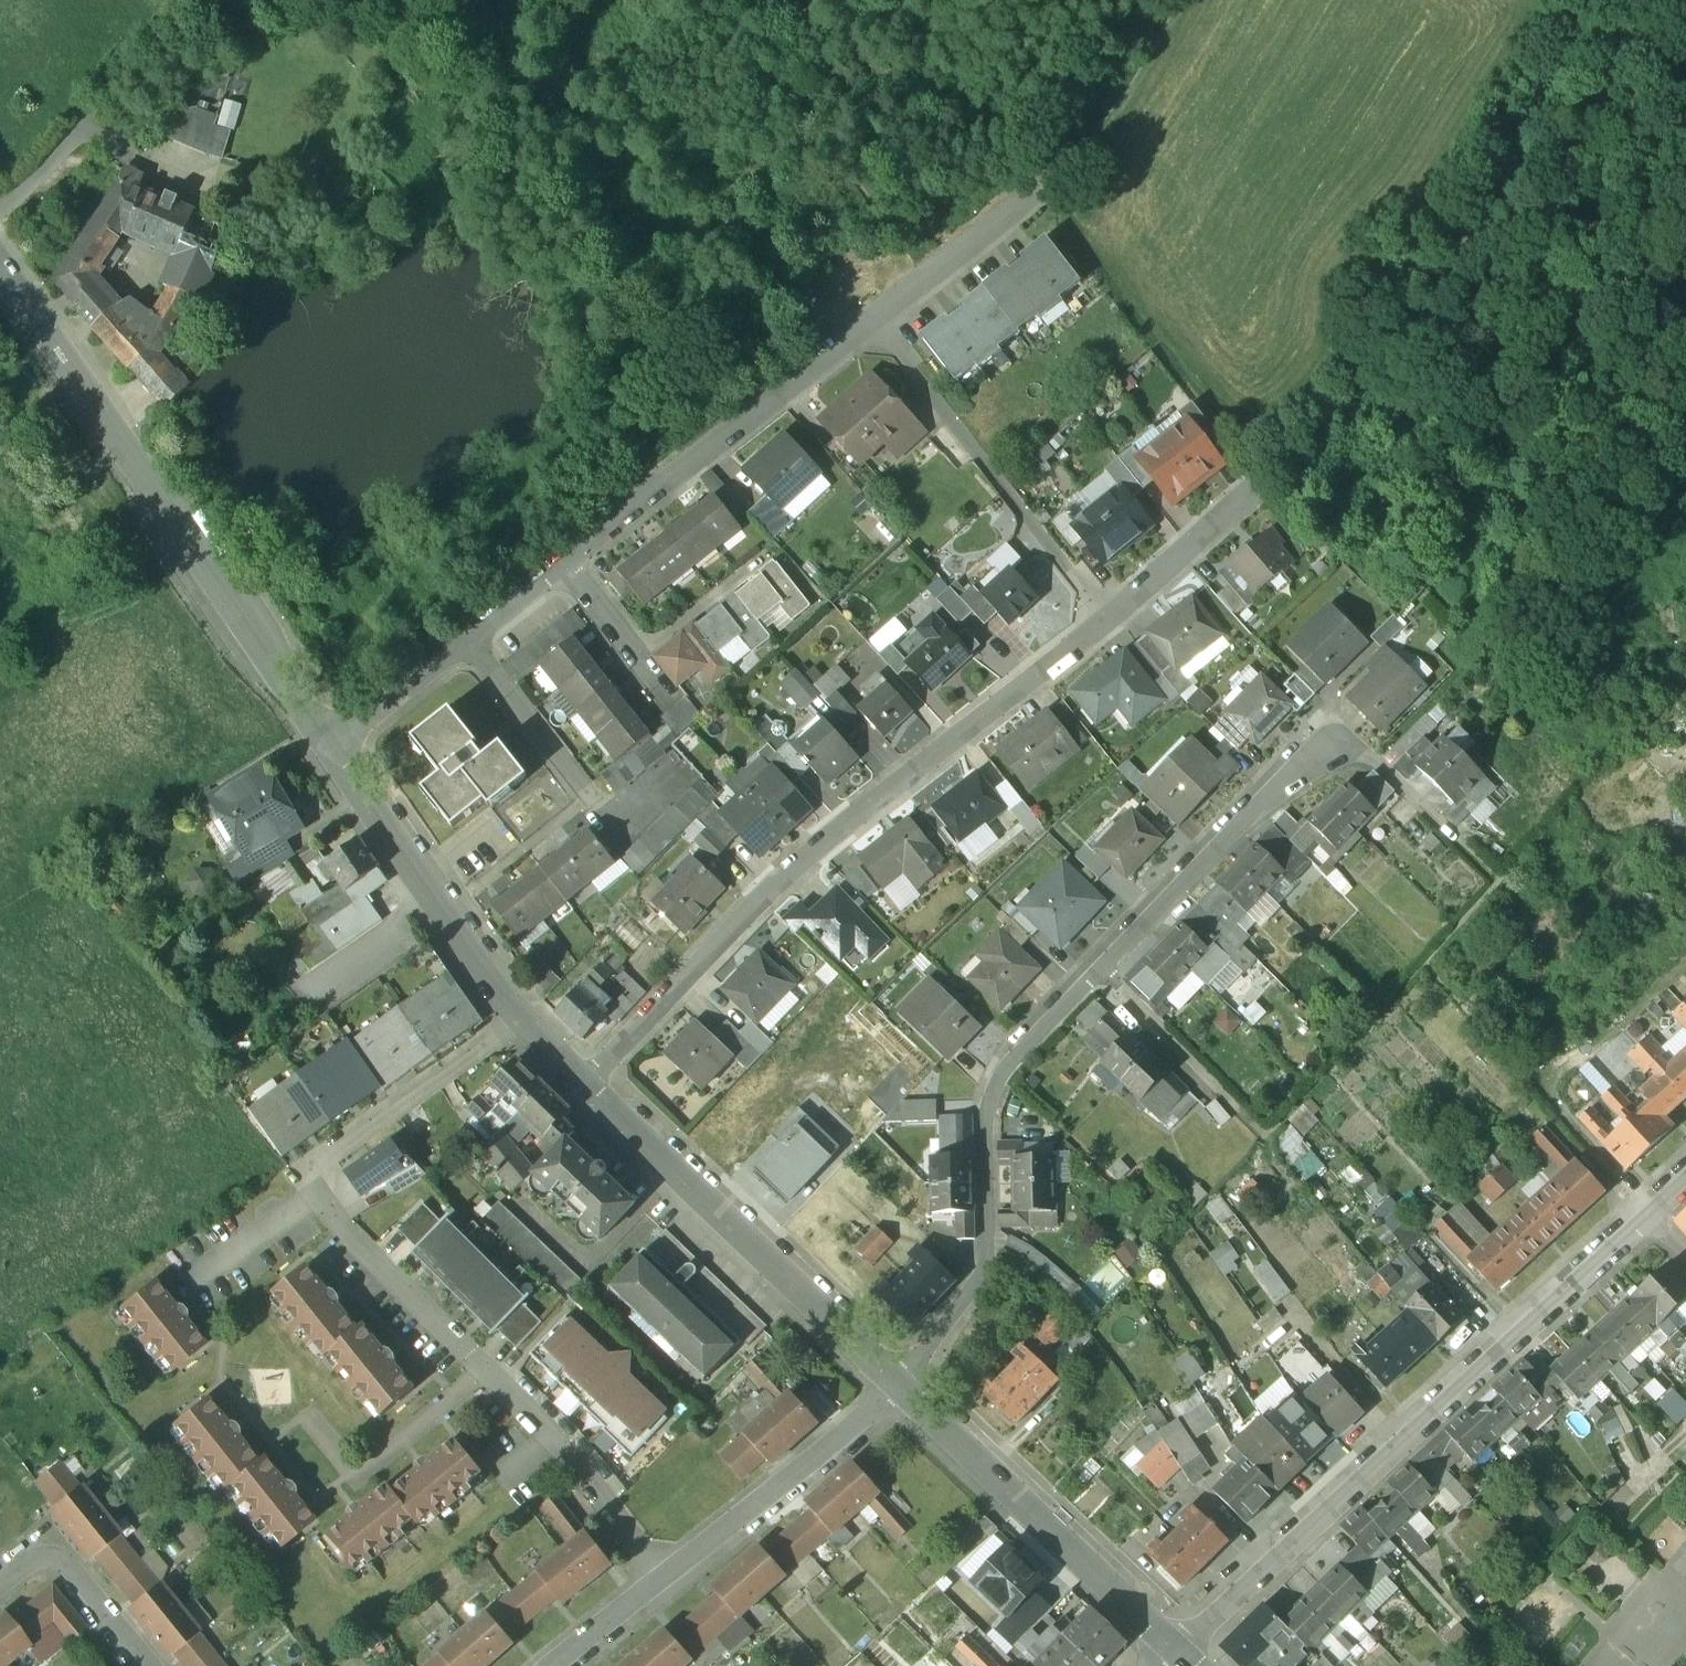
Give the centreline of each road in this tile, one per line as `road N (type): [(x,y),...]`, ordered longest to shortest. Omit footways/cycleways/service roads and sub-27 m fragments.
road 1 (residential): [(663,1580),(545,1430),(300,1177),(522,1016)]
road 2 (residential): [(589,1086),(786,866),(1108,620)]
road 3 (residential): [(1175,1653),(1466,1377),(1648,1221)]
road 4 (track): [(1606,0),(1543,139),(1412,351),(1254,494)]
road 5 (residential): [(0,252),(334,751)]
road 6 (residential): [(1458,846),(1329,728),(1096,970)]
road 7 (residential): [(1096,970),(999,1064),(983,1113),(985,1264),(902,1378)]
road 8 (residential): [(589,1086),(902,1378)]
road 9 (residential): [(902,1378),(1175,1653)]
road 10 (residential): [(574,564),(873,321)]
road 11 (residential): [(1108,620),(873,321)]
road 12 (residential): [(334,751),(522,1016)]
road 13 (residential): [(663,1580),(902,1378)]
road 14 (residential): [(1267,1140),(1096,970)]
road 15 (track): [(1040,183),(1111,126),(1187,0)]
road 16 (residential): [(475,646),(613,828)]
road 17 (residential): [(873,321),(1040,183)]
road 18 (residential): [(149,1665),(51,1556),(0,1585)]
road 19 (residential): [(1108,620),(1254,494)]
road 20 (residential): [(334,751),(475,646)]
road 21 (residential): [(574,564),(666,693)]
road 22 (residential): [(559,1665),(663,1580)]
road 23 (residential): [(475,646),(574,564)]

